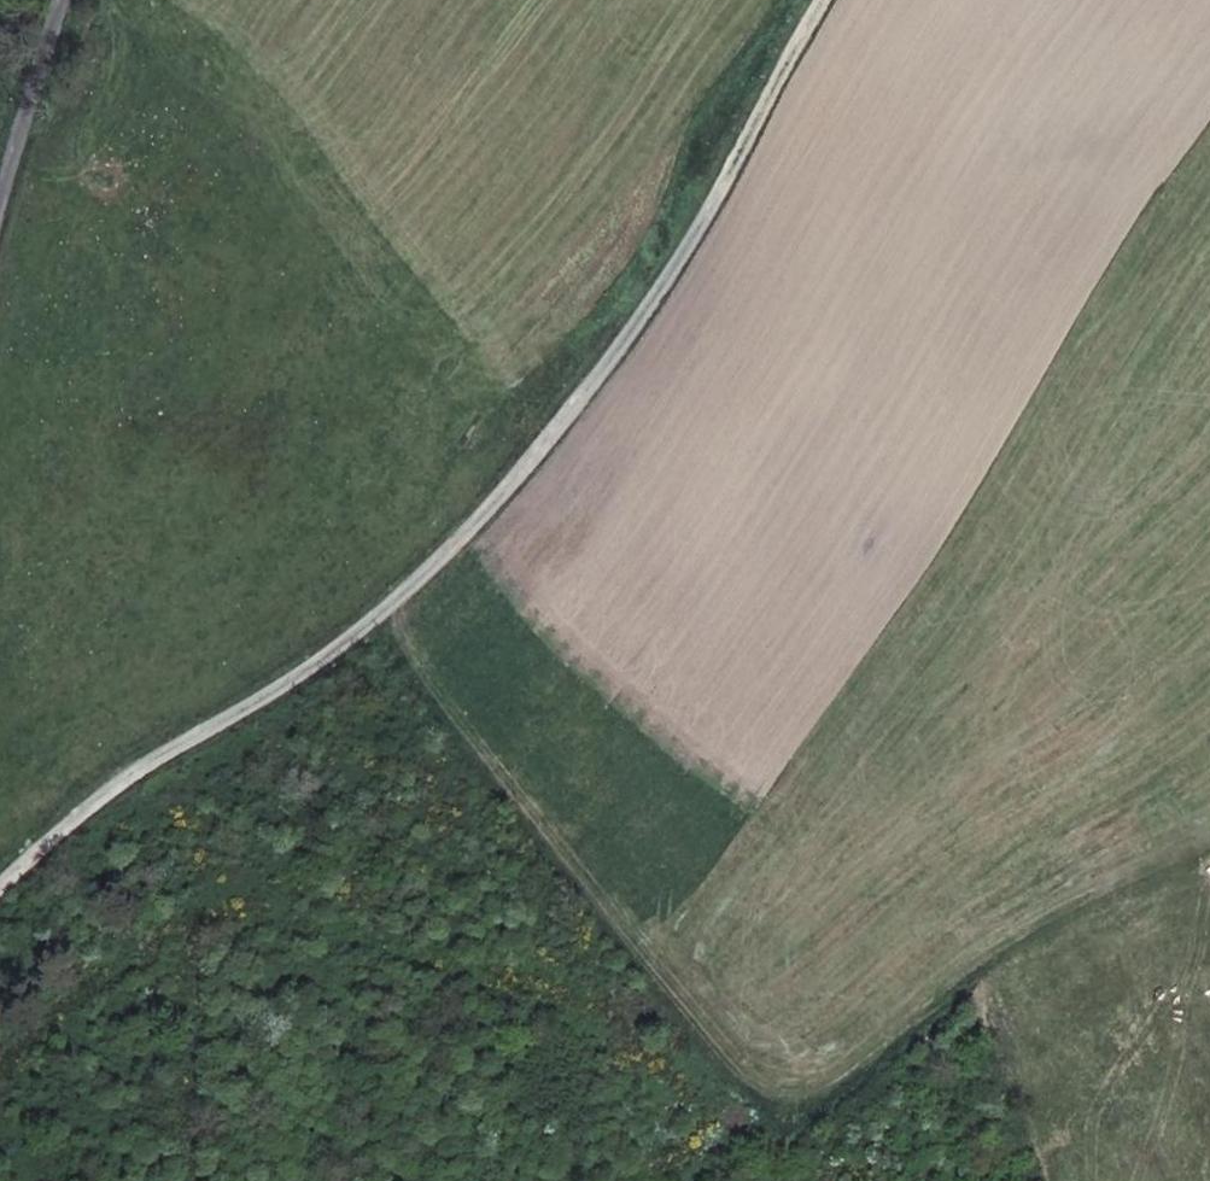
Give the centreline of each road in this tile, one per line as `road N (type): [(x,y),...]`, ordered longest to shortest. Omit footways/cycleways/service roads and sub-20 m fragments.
road 1 (track): [(830,0),(692,254),(574,417),(481,527),(327,662),(108,796),(0,891)]
road 2 (track): [(64,0),(0,242)]

